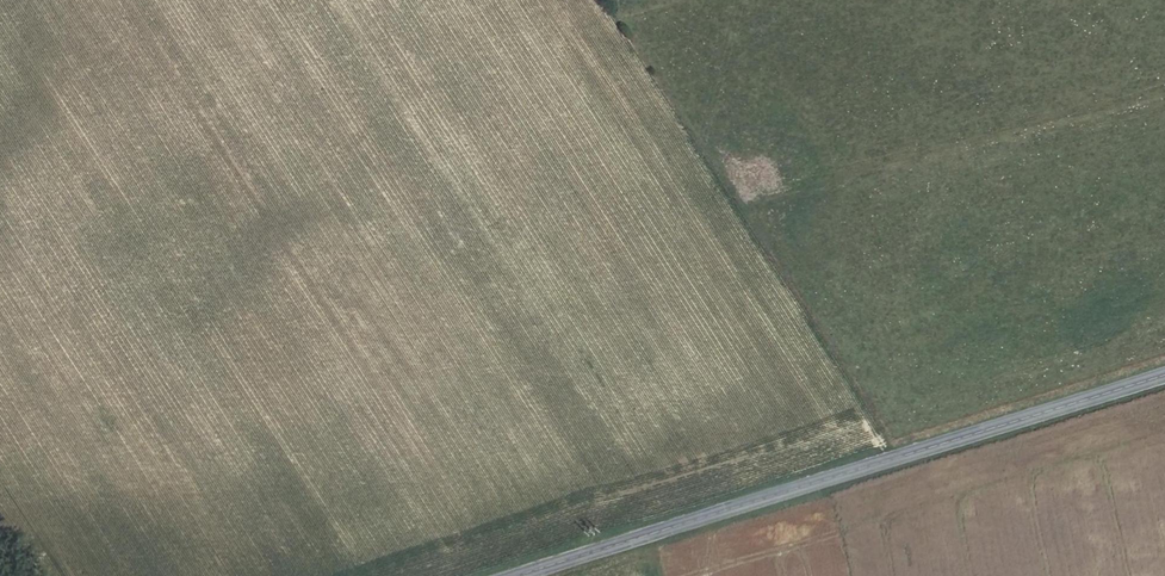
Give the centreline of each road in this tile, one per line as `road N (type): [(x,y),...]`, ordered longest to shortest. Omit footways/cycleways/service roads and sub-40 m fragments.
road 1 (tertiary): [(513,575),(1164,372)]

